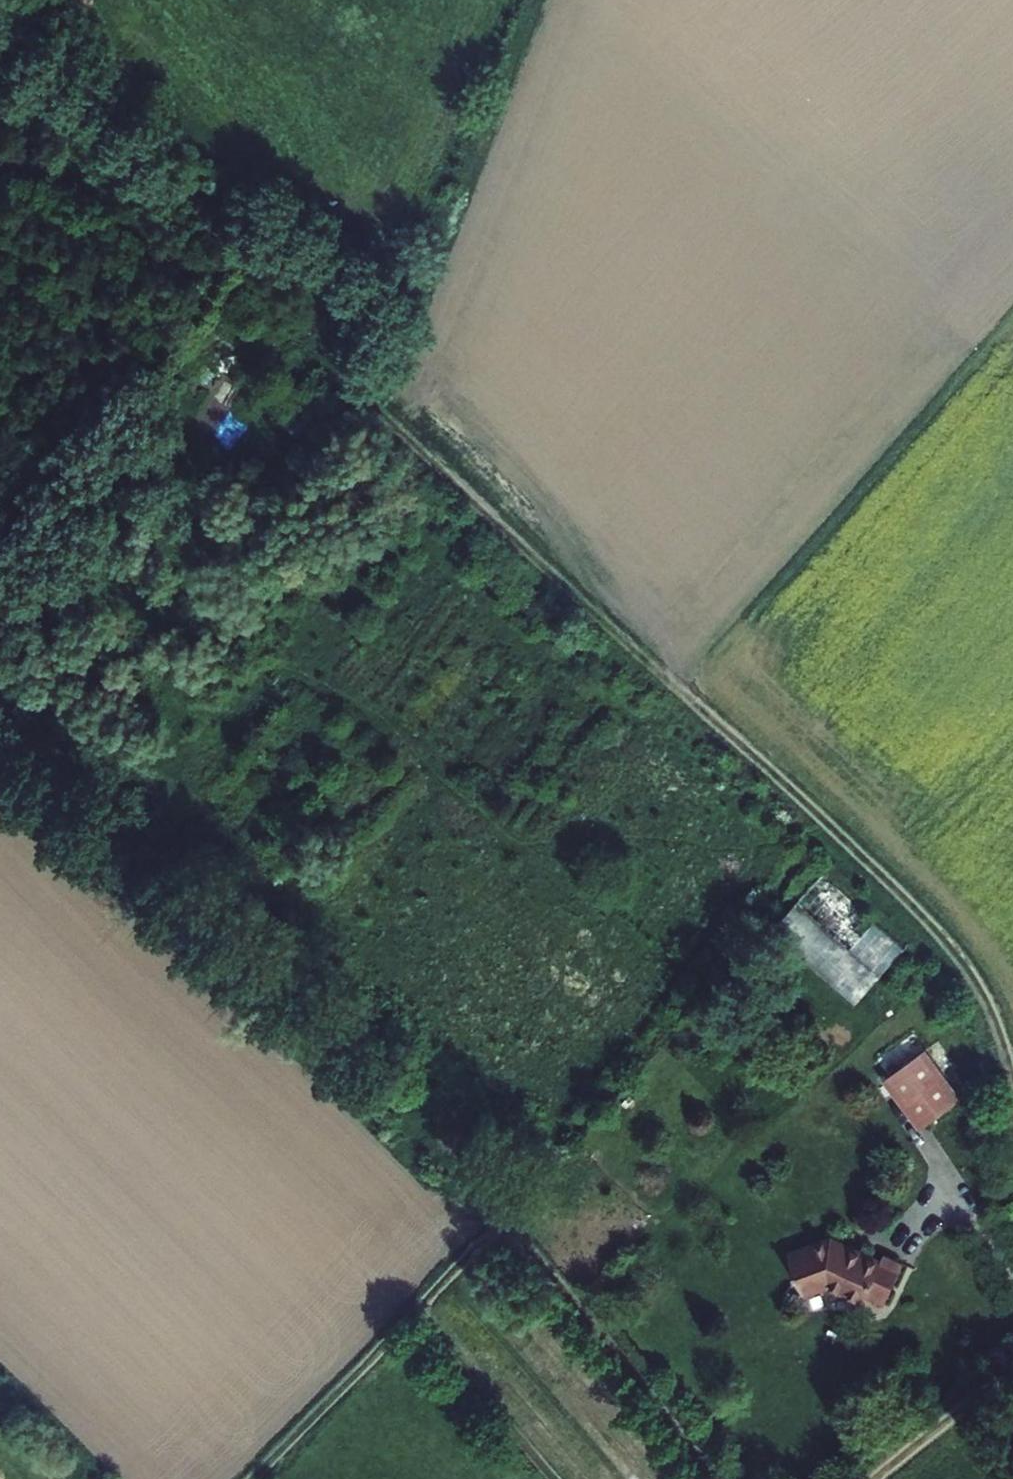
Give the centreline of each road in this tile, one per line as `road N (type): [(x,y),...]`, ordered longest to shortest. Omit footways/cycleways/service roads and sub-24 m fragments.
road 1 (track): [(716,1478),(504,1220),(251,1478)]
road 2 (track): [(1012,1373),(882,1478)]

